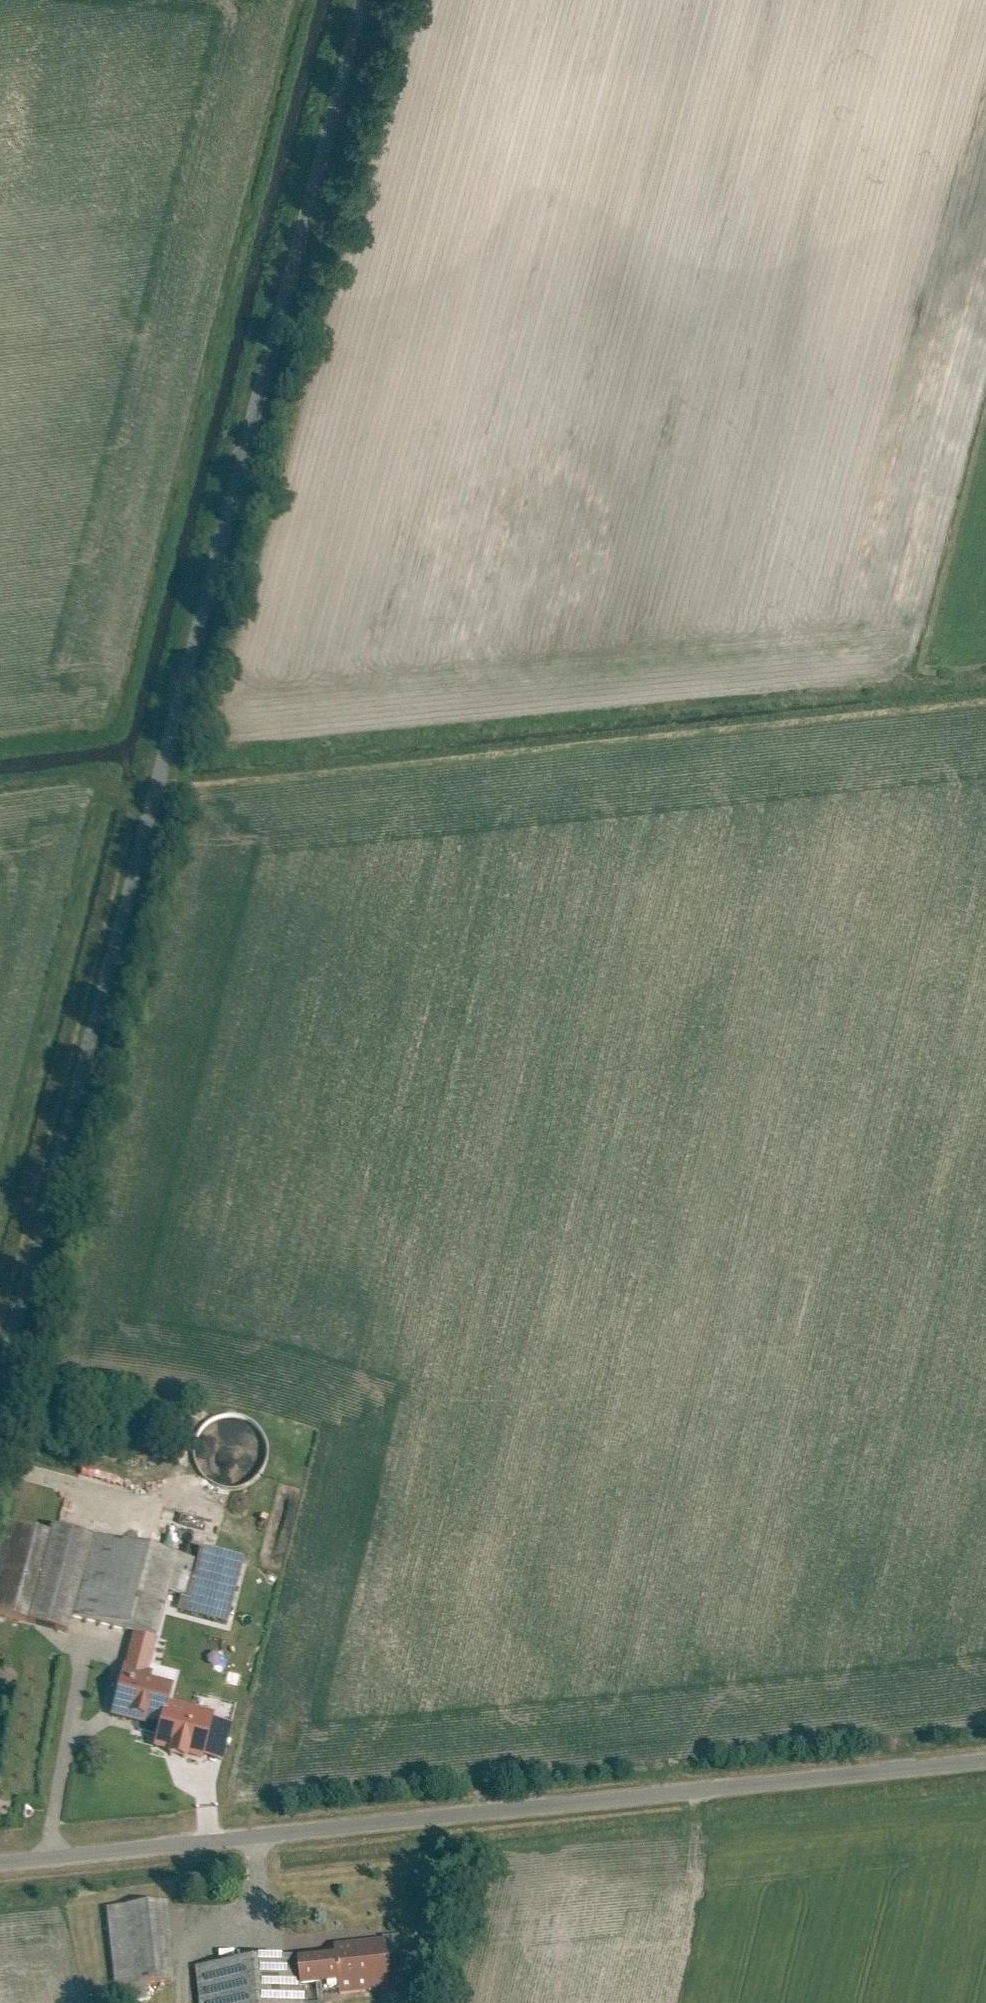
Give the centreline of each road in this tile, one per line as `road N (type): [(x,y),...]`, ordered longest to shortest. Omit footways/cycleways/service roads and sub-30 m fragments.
road 1 (unclassified): [(0,1377),(359,0)]
road 2 (residential): [(0,1860),(985,1757)]

